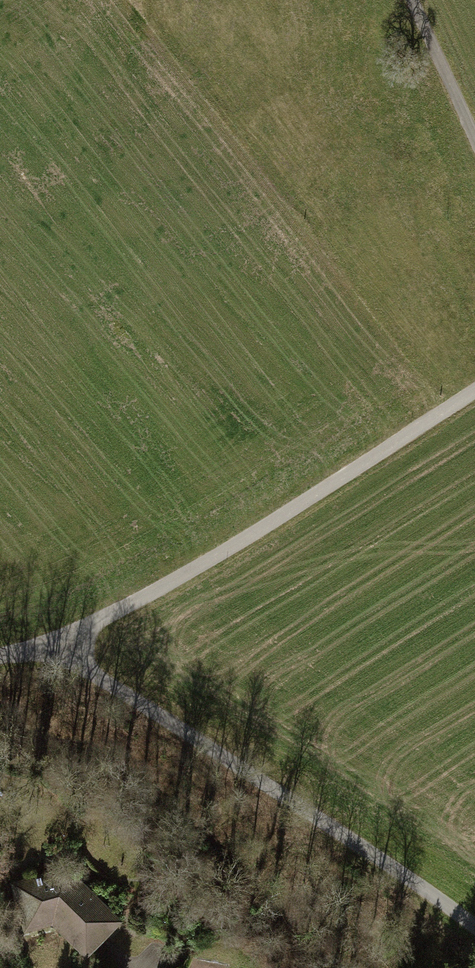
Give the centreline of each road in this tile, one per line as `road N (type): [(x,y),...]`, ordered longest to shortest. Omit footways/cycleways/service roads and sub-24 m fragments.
road 1 (track): [(474,393),(102,624),(0,660)]
road 2 (track): [(43,648),(433,883),(474,920)]
road 3 (track): [(474,139),(412,0)]

